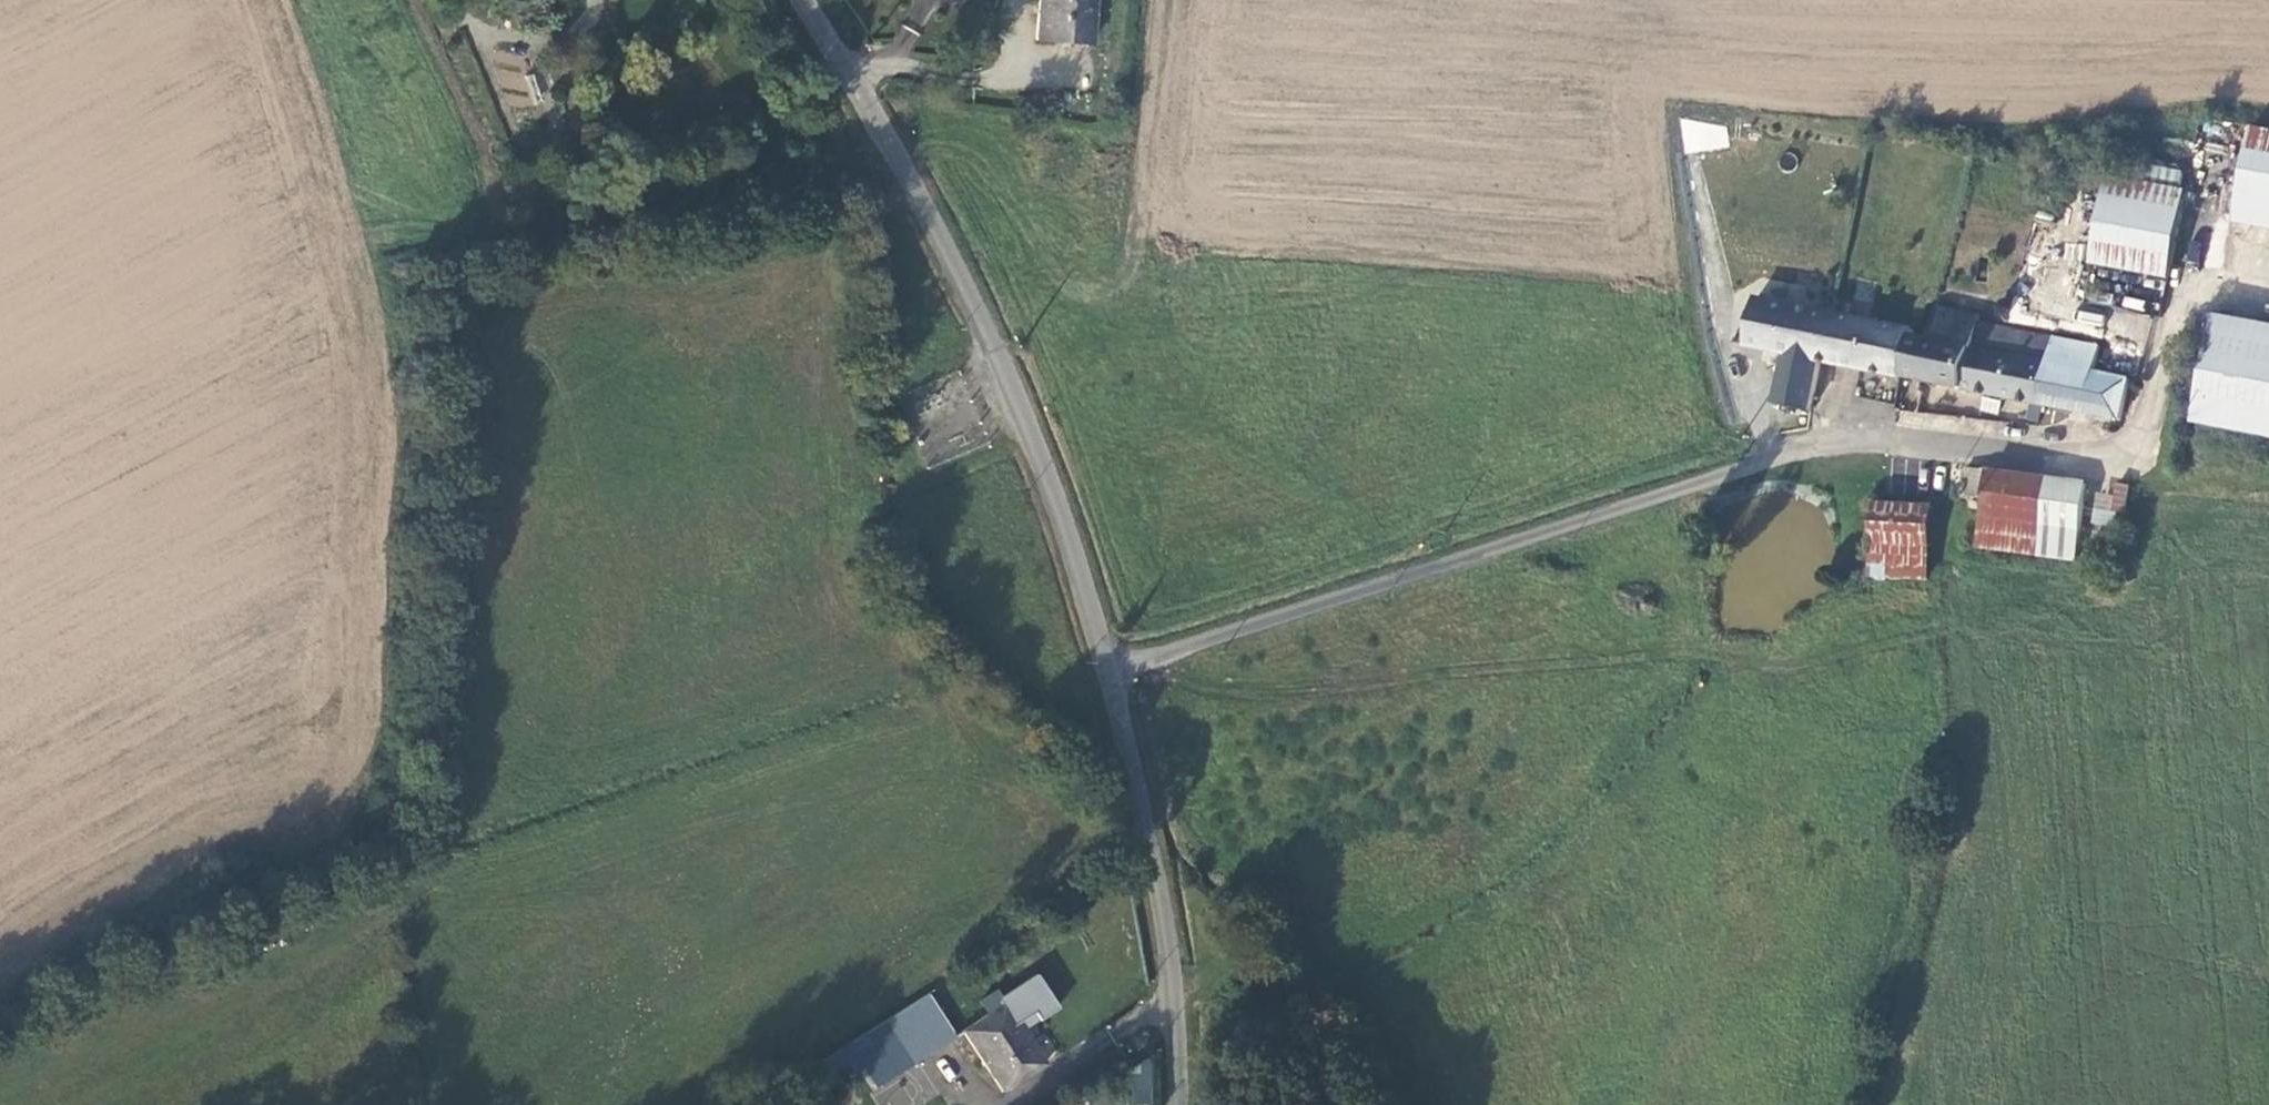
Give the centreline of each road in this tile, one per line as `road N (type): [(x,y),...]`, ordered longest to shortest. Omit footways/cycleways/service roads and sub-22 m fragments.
road 1 (unclassified): [(1106,672),(1851,441),(2162,464),(2202,278),(2251,288)]
road 2 (unclassified): [(801,0),(888,139),(996,352),(1037,447),(1106,672)]
road 3 (unclassified): [(1106,672),(1166,942),(1176,1104)]

